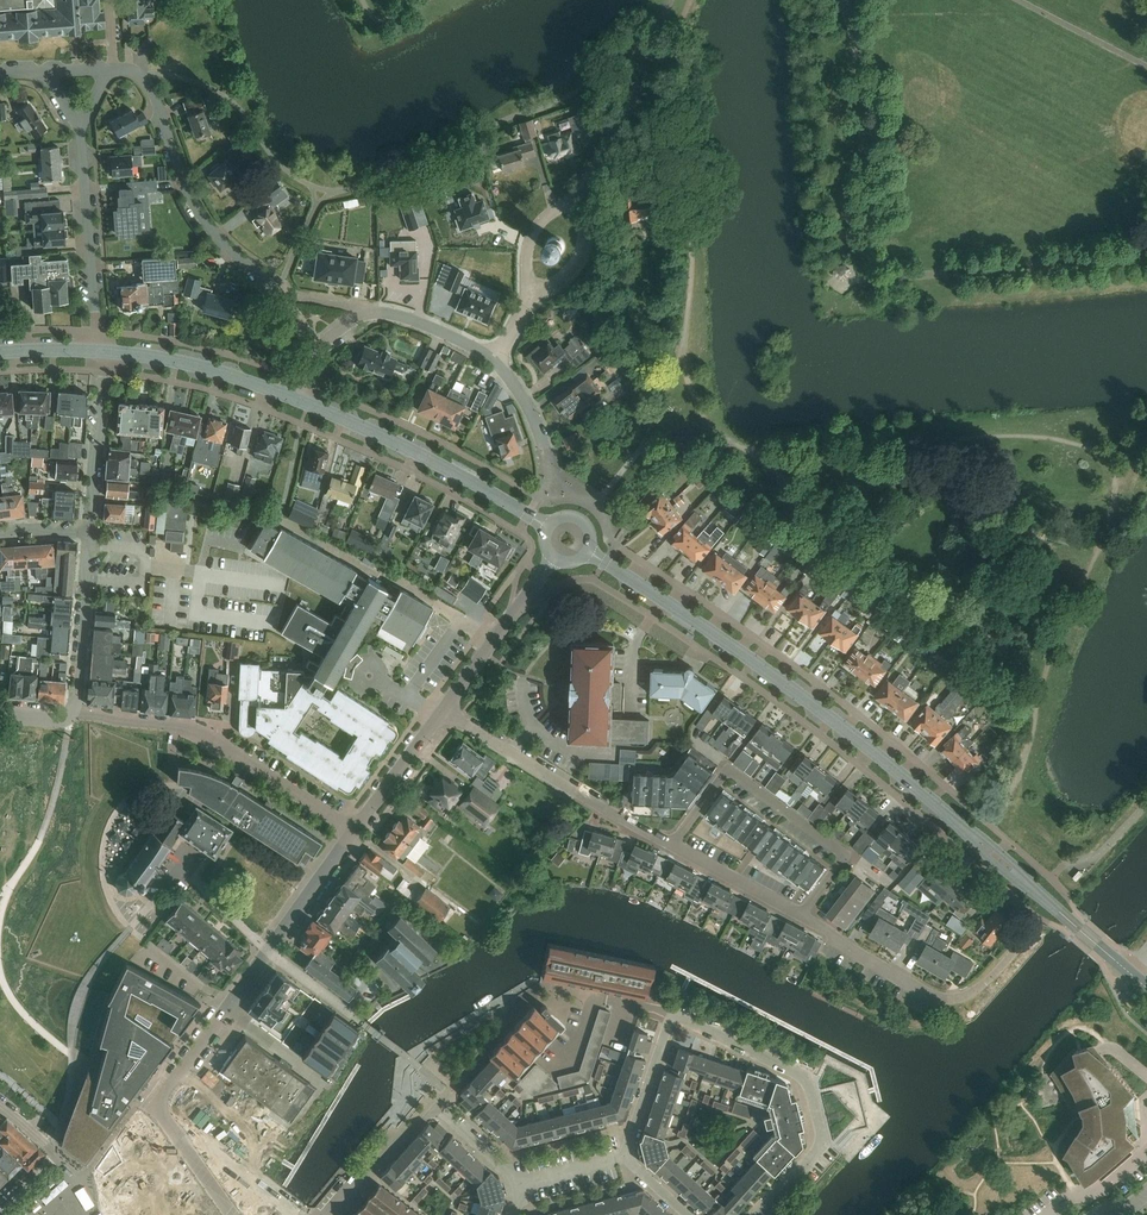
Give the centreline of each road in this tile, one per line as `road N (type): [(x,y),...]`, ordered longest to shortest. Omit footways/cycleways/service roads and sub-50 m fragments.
road 1 (residential): [(445,710),(934,997),(959,999),(983,985),(1036,926)]
road 2 (tertiary): [(1131,974),(855,737),(589,552)]
road 3 (residential): [(314,357),(277,289),(198,213),(144,77),(109,71)]
road 4 (residential): [(292,1213),(159,1111),(267,952)]
road 5 (residential): [(72,717),(200,733),(356,831)]
road 6 (residential): [(760,1214),(823,1138),(805,1076),(673,1013)]
road 7 (tertiary): [(548,526),(447,466),(299,402)]
road 8 (residential): [(101,352),(79,122)]
road 9 (residential): [(497,361),(453,336),(372,313),(348,322),(314,357)]
road 10 (tertiary): [(299,402),(236,378),(101,352)]
road 11 (residential): [(445,710),(554,558)]
road 12 (residential): [(72,717),(89,532)]
road 13 (residential): [(89,532),(101,352)]
road 14 (residential): [(626,1158),(673,1013)]
road 15 (residential): [(322,1214),(427,1105)]
road 16 (residential): [(267,952),(356,831)]
road 17 (residential): [(356,831),(445,710)]
road 18 (residential): [(524,1188),(427,1105)]

